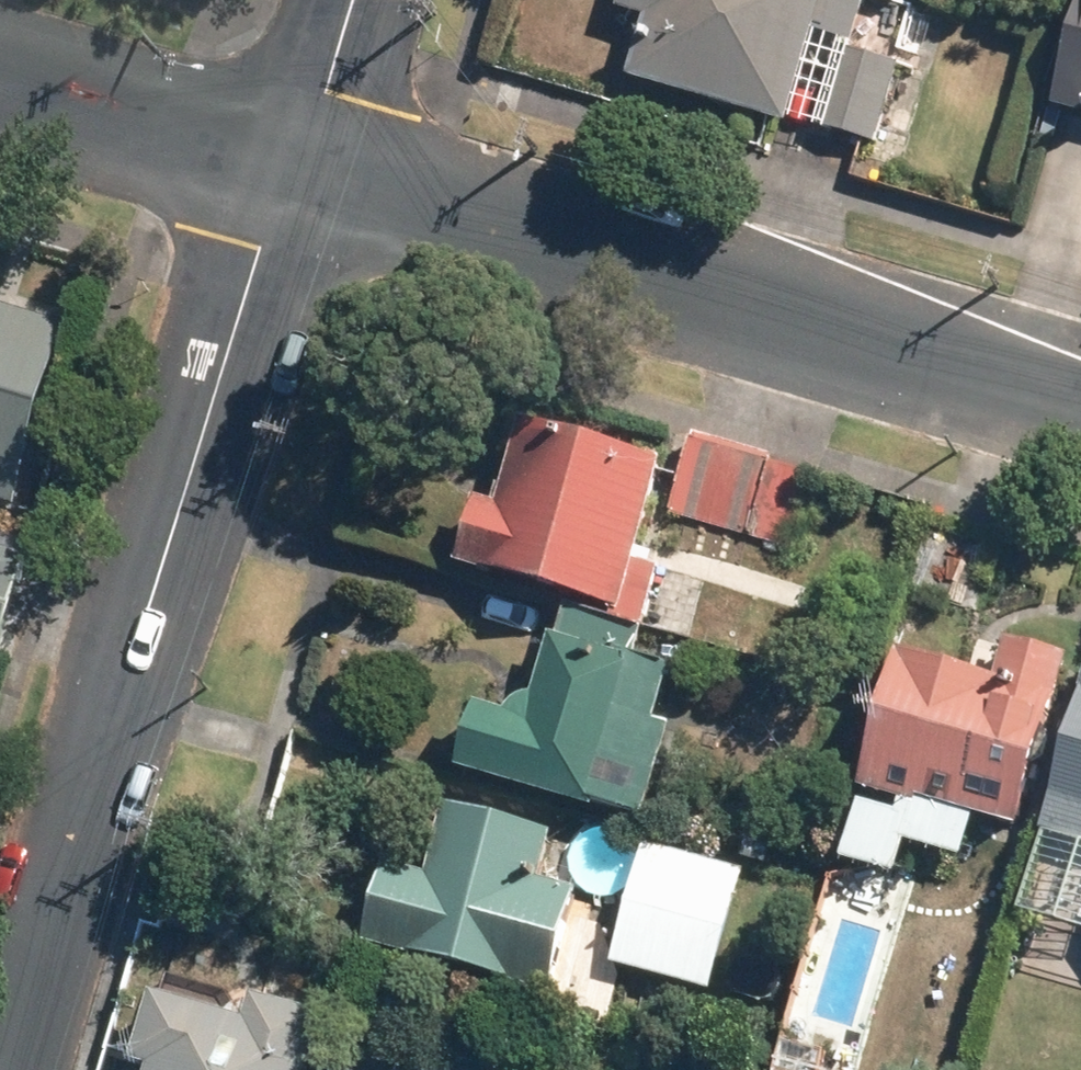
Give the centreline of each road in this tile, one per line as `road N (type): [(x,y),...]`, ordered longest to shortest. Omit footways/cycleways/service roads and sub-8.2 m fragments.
road 1 (residential): [(294,167),(263,242),(18,1069)]
road 2 (residential): [(1080,403),(294,167)]
road 3 (residential): [(294,167),(0,79)]
road 4 (residential): [(356,0),(328,98),(294,167)]

